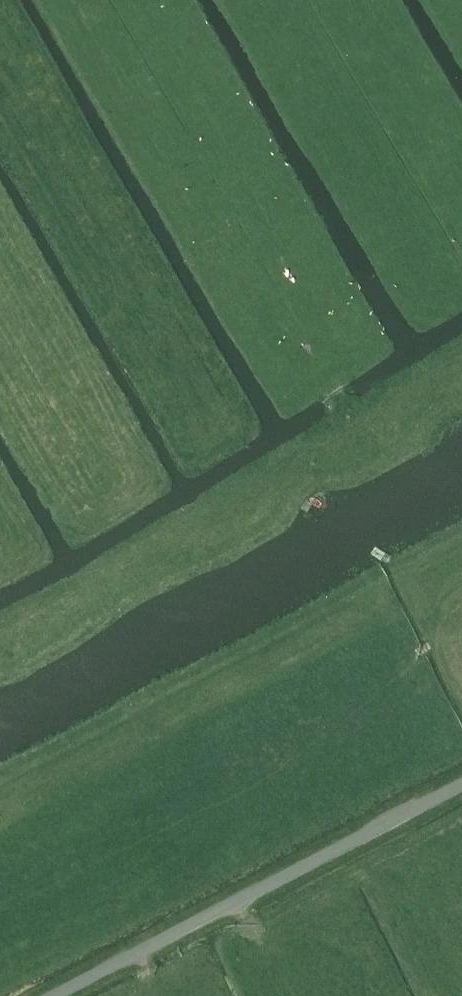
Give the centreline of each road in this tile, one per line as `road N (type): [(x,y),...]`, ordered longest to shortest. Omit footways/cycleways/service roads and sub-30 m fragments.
road 1 (unclassified): [(53,995),(461,784)]

